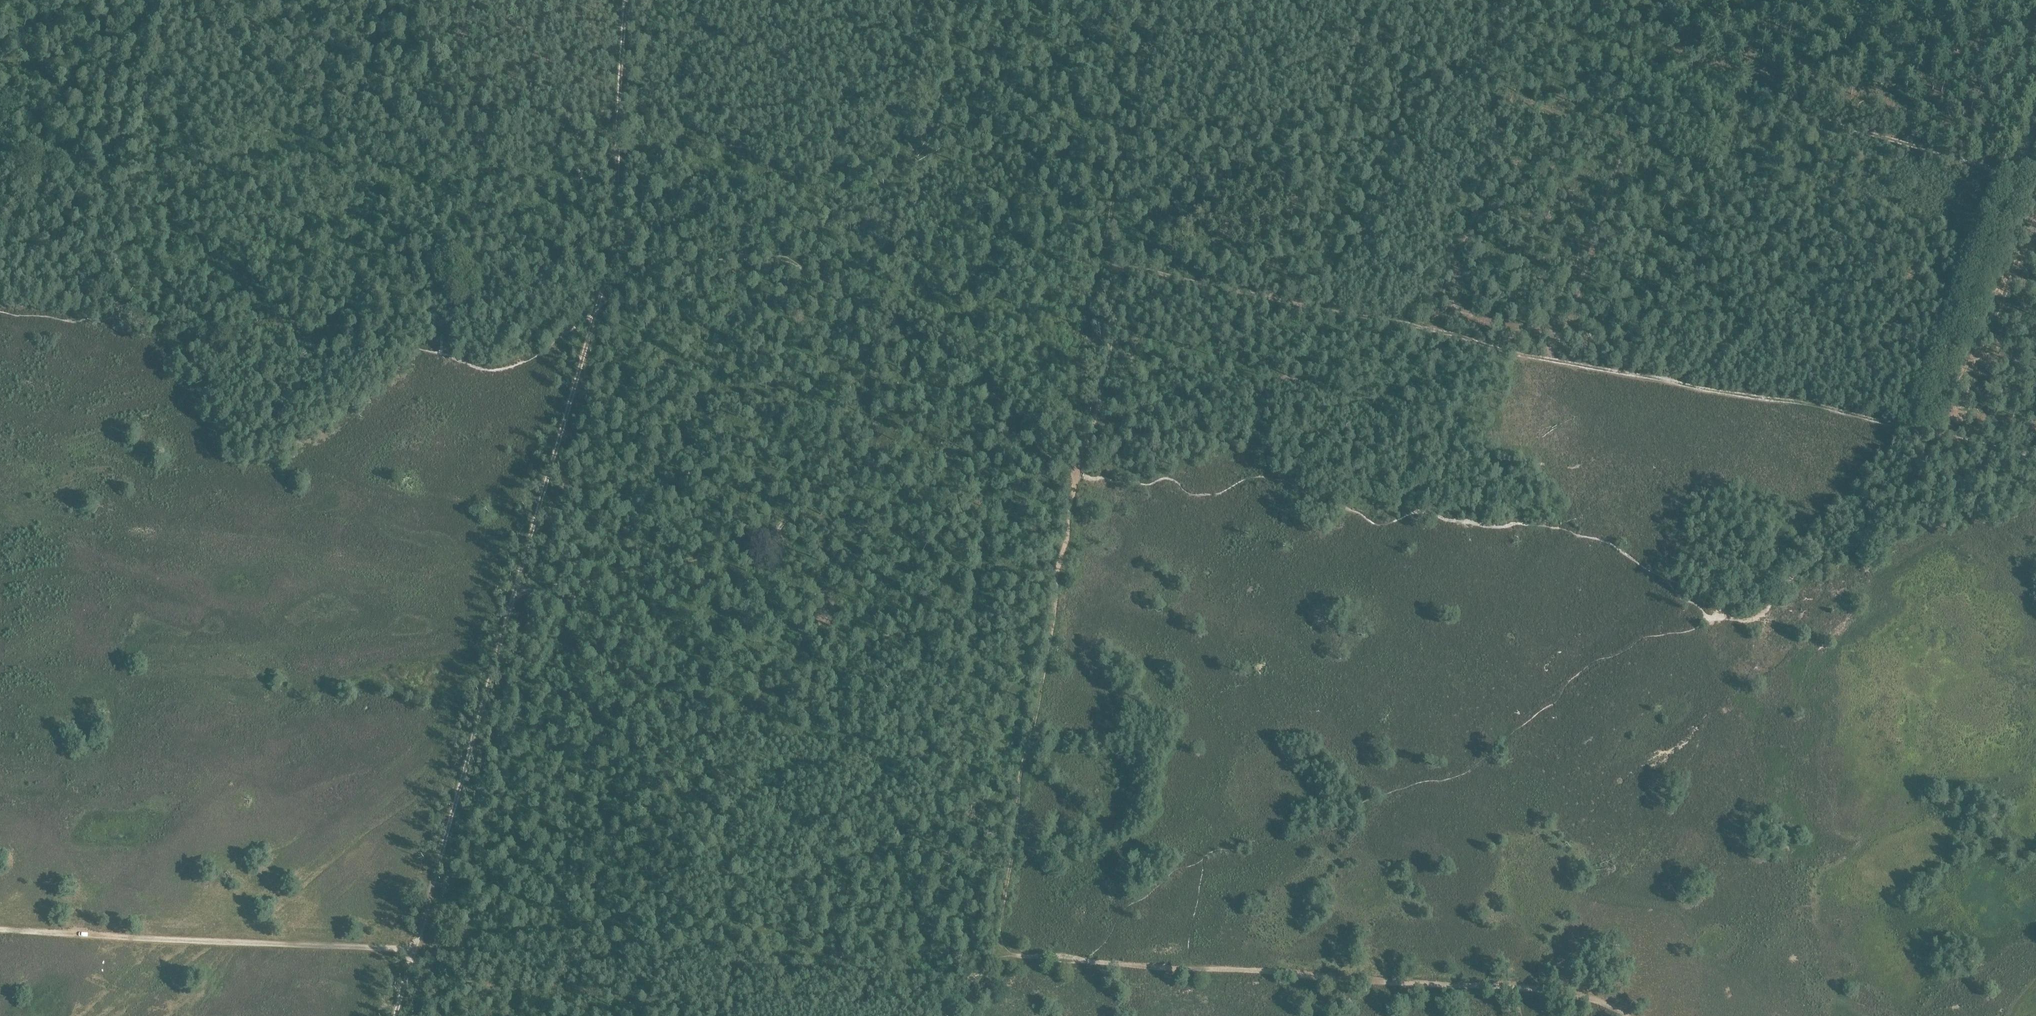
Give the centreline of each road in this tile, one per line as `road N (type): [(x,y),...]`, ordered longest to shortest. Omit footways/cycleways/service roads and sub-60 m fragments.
road 1 (track): [(0,930),(971,978)]
road 2 (track): [(1114,263),(2035,453)]
road 3 (track): [(927,0),(856,443),(811,496),(763,535),(514,595)]
road 4 (track): [(394,1015),(595,311)]
road 5 (track): [(1616,1015),(1581,993),(992,953)]
road 6 (track): [(1072,466),(992,953)]
road 7 (track): [(1149,0),(1107,246),(1121,279),(1117,315),(1072,466)]
road 8 (track): [(616,132),(486,141),(394,121),(346,97),(217,0)]
road 9 (track): [(126,314),(104,293),(91,260),(143,0)]
road 10 (track): [(2035,121),(1921,430)]
road 11 (track): [(595,311),(614,238),(625,0)]
road 12 (track): [(2016,175),(1799,113),(1752,82)]
road 13 (track): [(0,242),(46,188),(107,160)]

